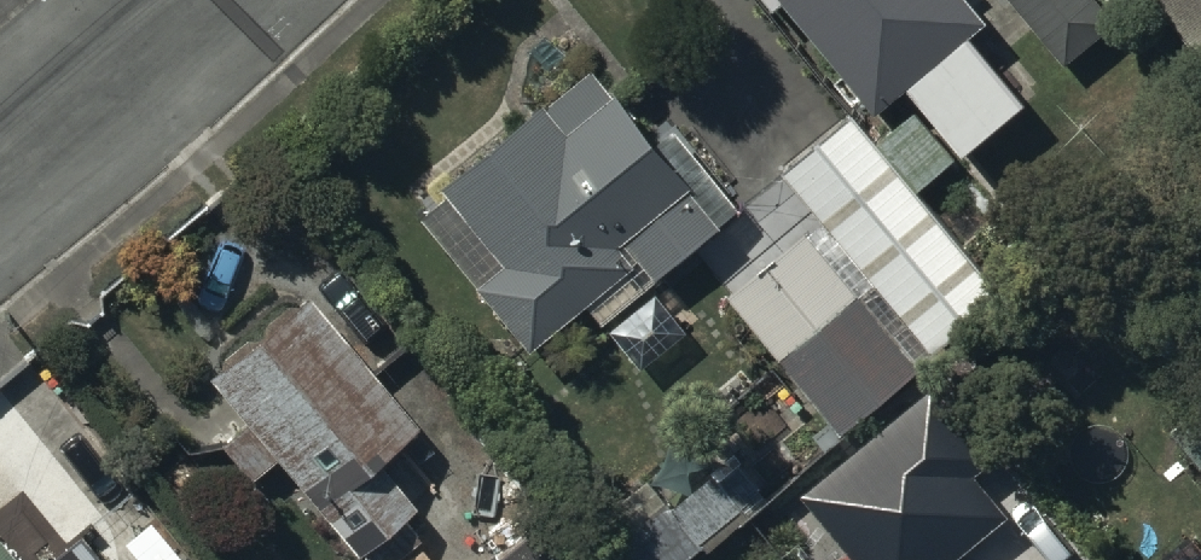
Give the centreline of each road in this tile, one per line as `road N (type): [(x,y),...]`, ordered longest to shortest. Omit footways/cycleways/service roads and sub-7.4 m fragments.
road 1 (residential): [(166,0),(0,142)]

